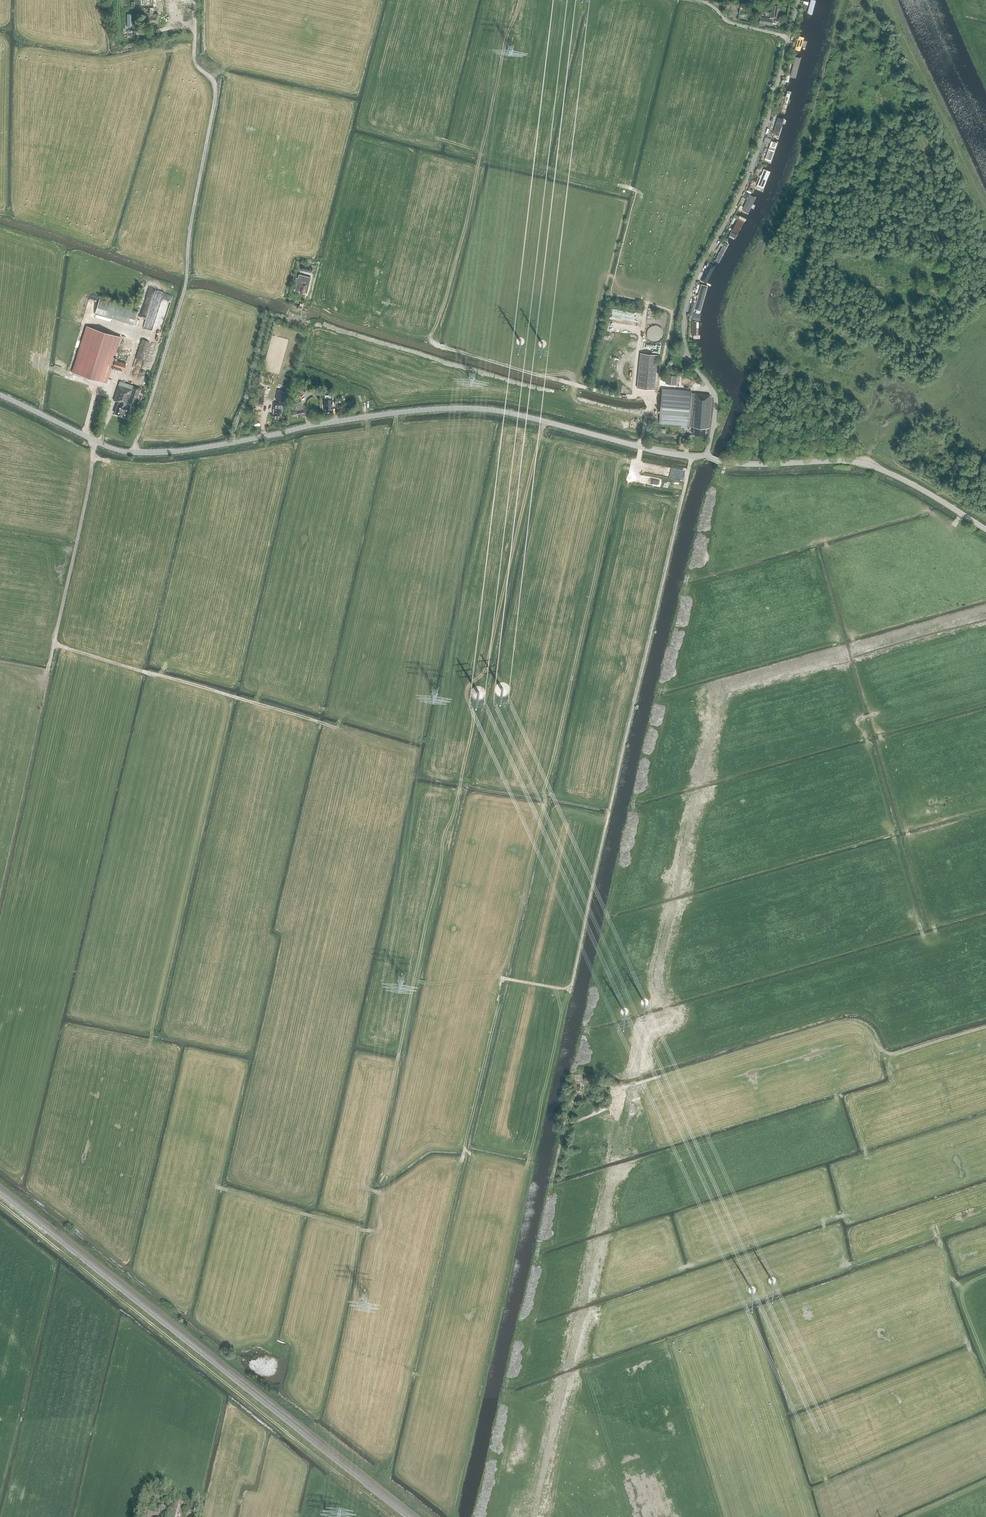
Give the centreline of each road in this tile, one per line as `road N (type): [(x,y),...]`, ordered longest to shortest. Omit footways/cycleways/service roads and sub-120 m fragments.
road 1 (tertiary): [(705,456),(468,408),(132,452),(0,395)]
road 2 (track): [(0,1204),(392,1516)]
road 3 (unclassified): [(705,456),(715,395),(688,356),(684,310),(759,145),(798,0)]
road 4 (tertiary): [(985,530),(867,464),(705,456)]
road 5 (track): [(234,442),(268,317),(301,322),(306,296)]

